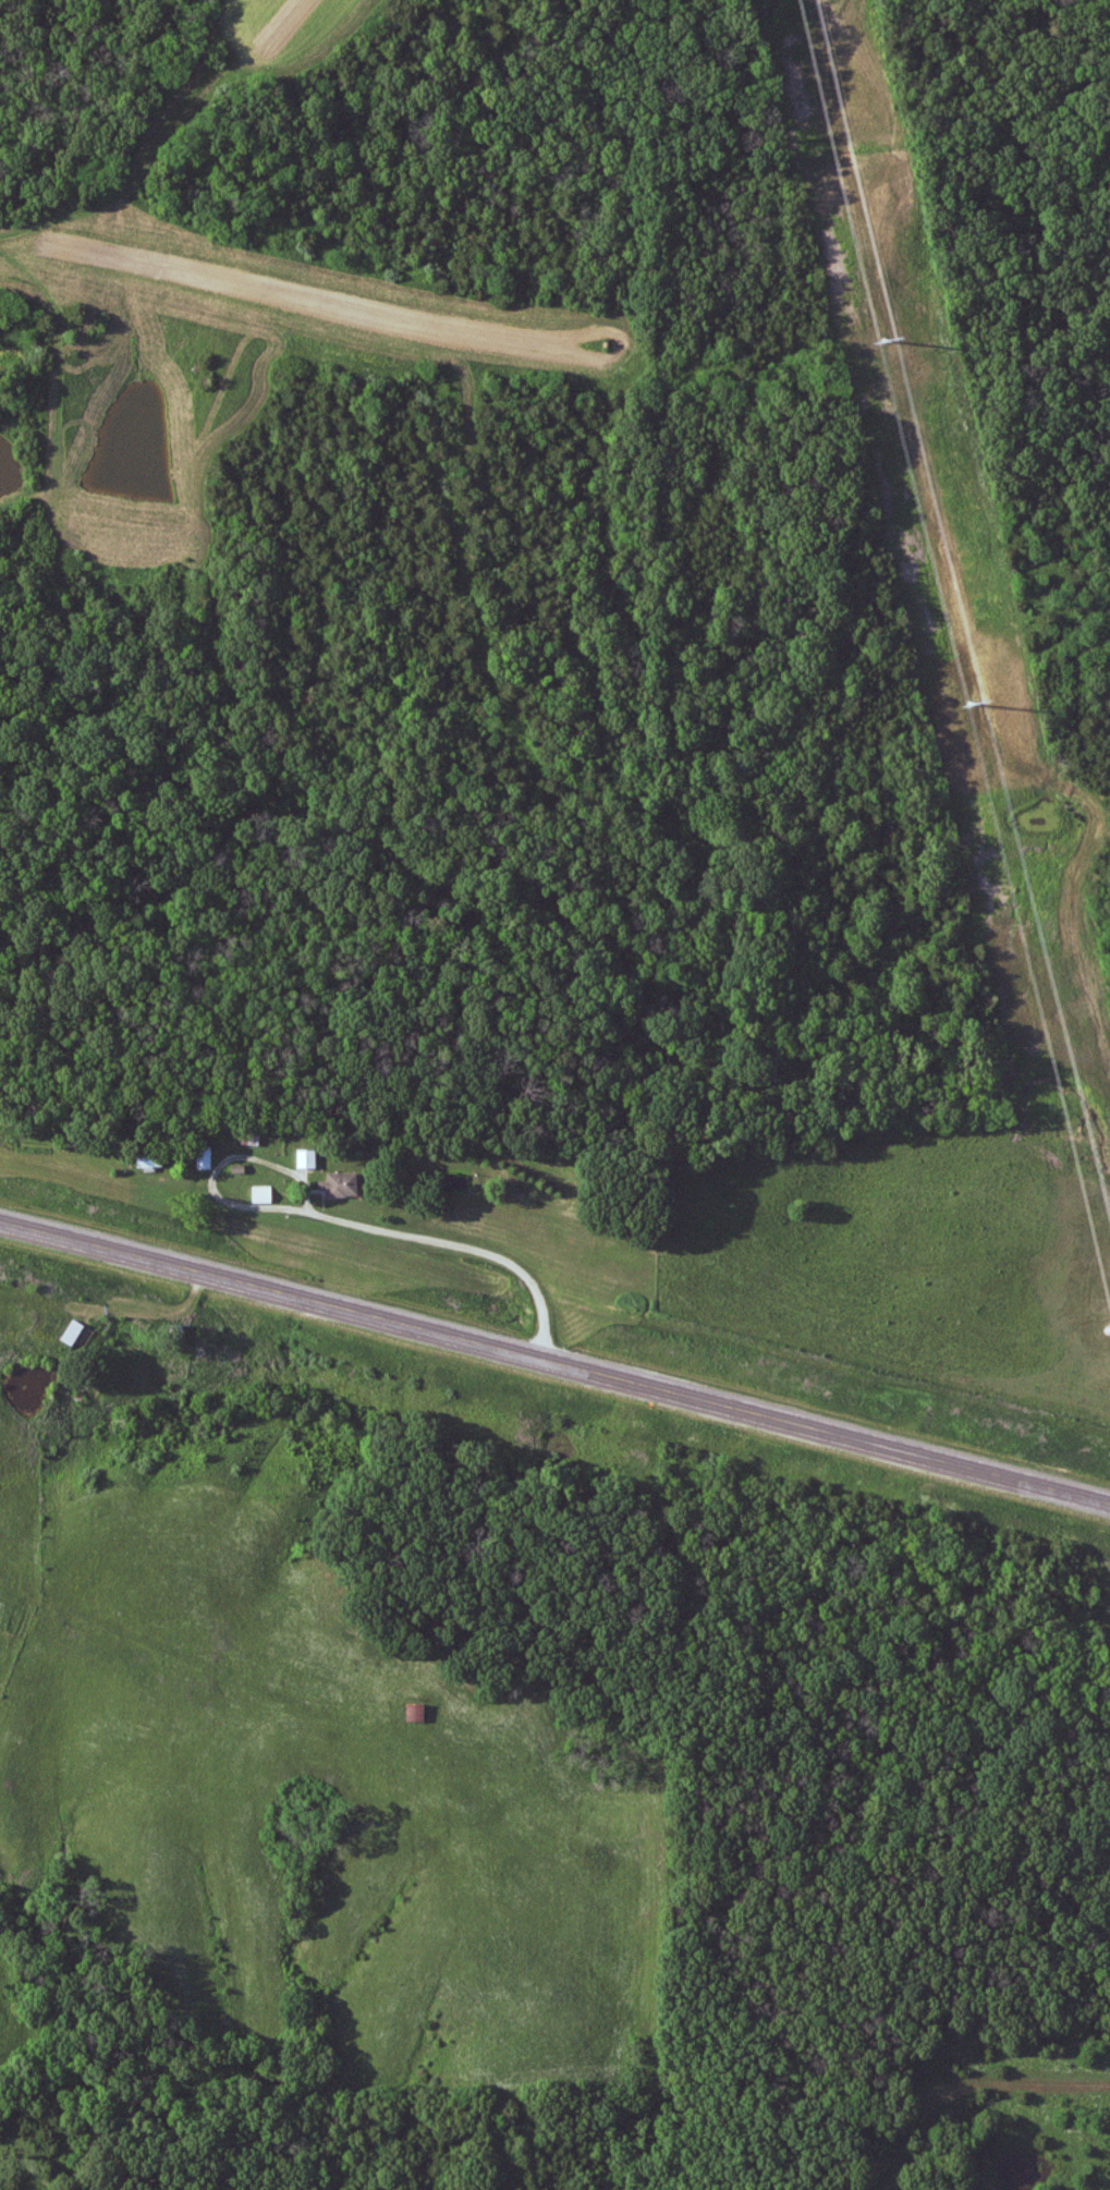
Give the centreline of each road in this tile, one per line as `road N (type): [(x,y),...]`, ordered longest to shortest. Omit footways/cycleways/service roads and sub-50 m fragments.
road 1 (primary): [(1109,1499),(0,1221)]

